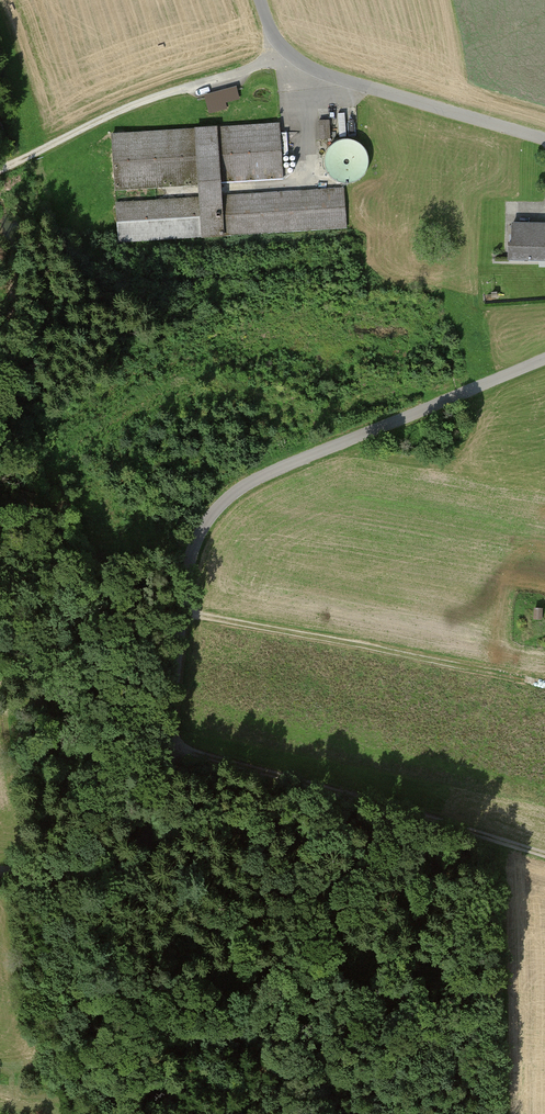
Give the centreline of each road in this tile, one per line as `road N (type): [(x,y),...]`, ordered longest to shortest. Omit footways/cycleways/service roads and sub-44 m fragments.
road 1 (unclassified): [(544,359),(277,470),(219,507),(190,564),(152,831),(117,864),(0,872)]
road 2 (track): [(544,855),(167,746)]
road 3 (unclassified): [(260,0),(290,54),(320,71),(544,139)]
road 4 (track): [(0,171),(118,113),(290,54)]

